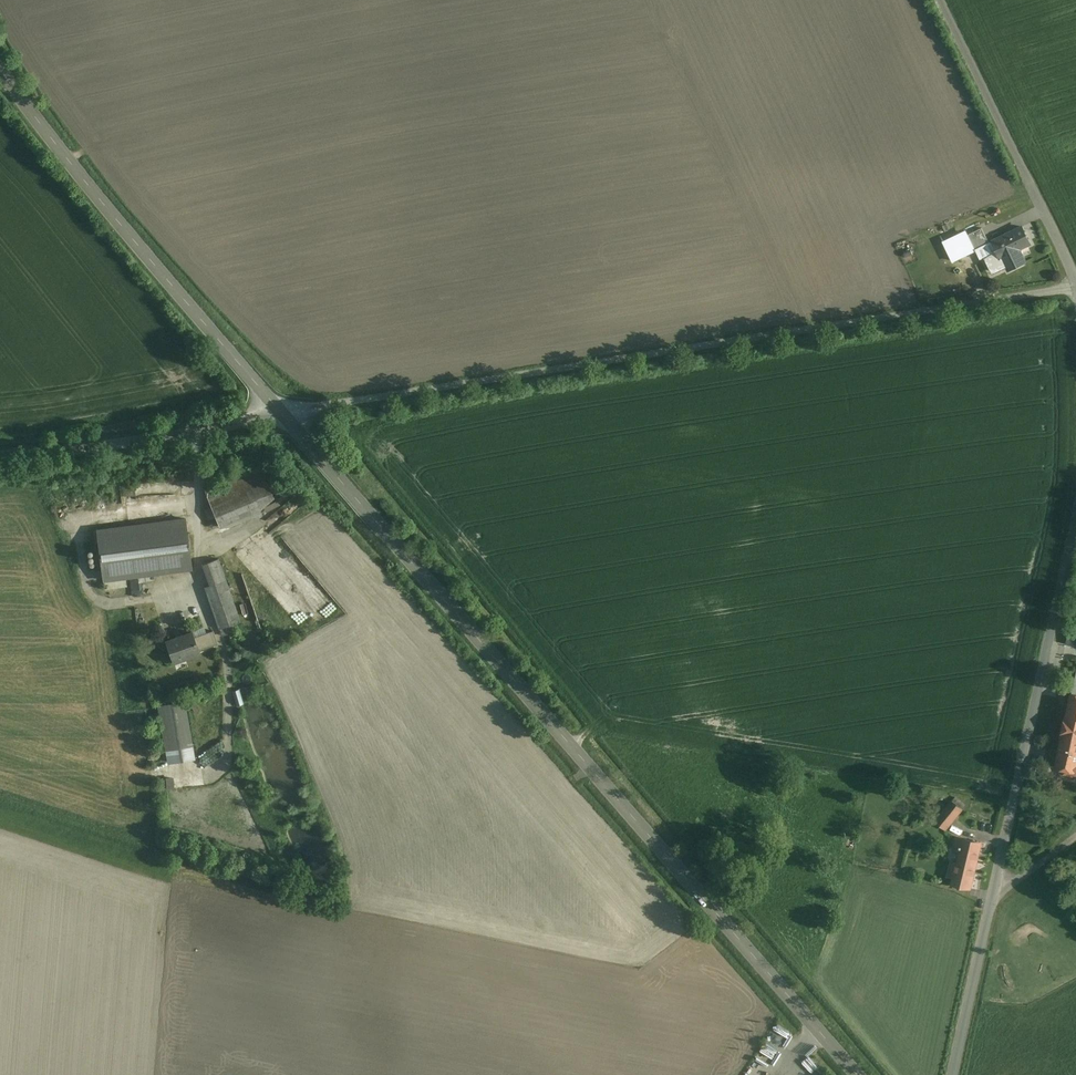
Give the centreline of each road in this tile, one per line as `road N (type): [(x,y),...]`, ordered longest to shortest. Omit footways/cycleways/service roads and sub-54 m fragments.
road 1 (tertiary): [(283,414),(857,1074)]
road 2 (unclassified): [(283,414),(1075,286)]
road 3 (tertiary): [(0,68),(283,414)]
road 4 (unclassified): [(999,890),(1075,524)]
road 5 (unclassified): [(1075,271),(948,0)]
road 6 (unclassified): [(283,414),(0,450)]
road 7 (unclassified): [(955,1074),(999,890)]

